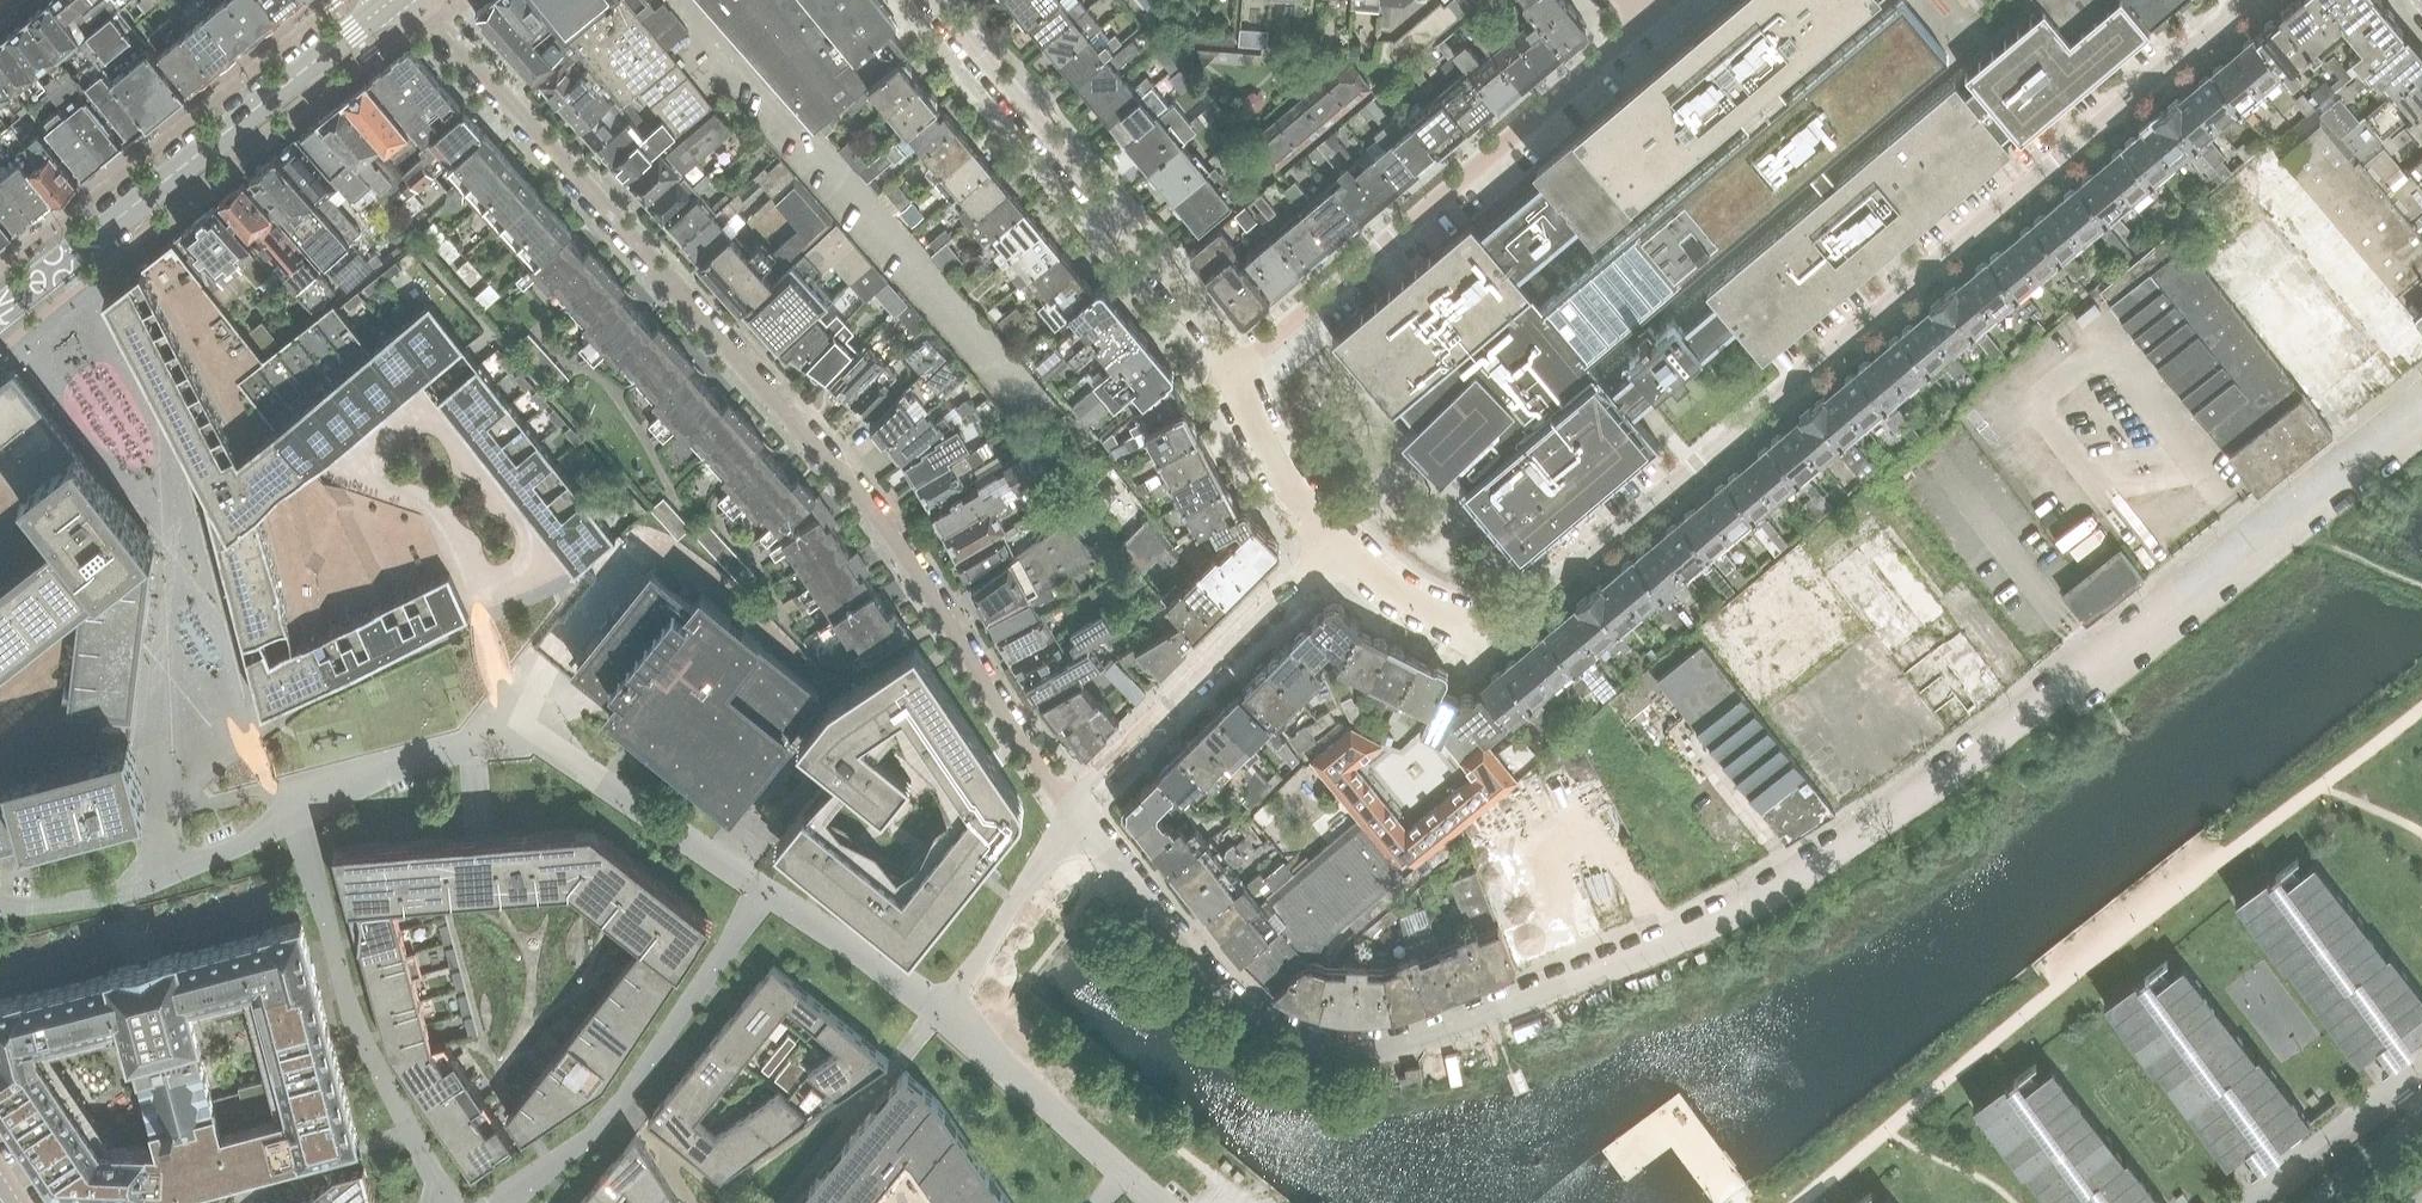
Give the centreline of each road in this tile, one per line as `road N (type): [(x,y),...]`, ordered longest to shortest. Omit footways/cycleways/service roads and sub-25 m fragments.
road 1 (residential): [(1315,1039),(1398,1042),(1718,909),(1851,833),(2421,423)]
road 2 (residential): [(1330,542),(1407,606),(1452,624),(1489,627),(1520,613),(2244,0)]
road 3 (residential): [(419,0),(876,516),(1054,787),(1076,807)]
road 4 (residential): [(1235,368),(1639,27)]
road 5 (tertiary): [(0,312),(392,0)]
road 6 (residential): [(930,0),(1235,368)]
road 7 (residential): [(1076,807),(1330,542)]
road 8 (residential): [(1315,1039),(1260,1017),(1203,964),(1076,807)]
road 9 (residential): [(296,820),(130,891),(0,907)]
road 10 (residential): [(1235,368),(1262,443),(1330,542)]
road 11 (tertiary): [(2421,1110),(2303,1202)]

